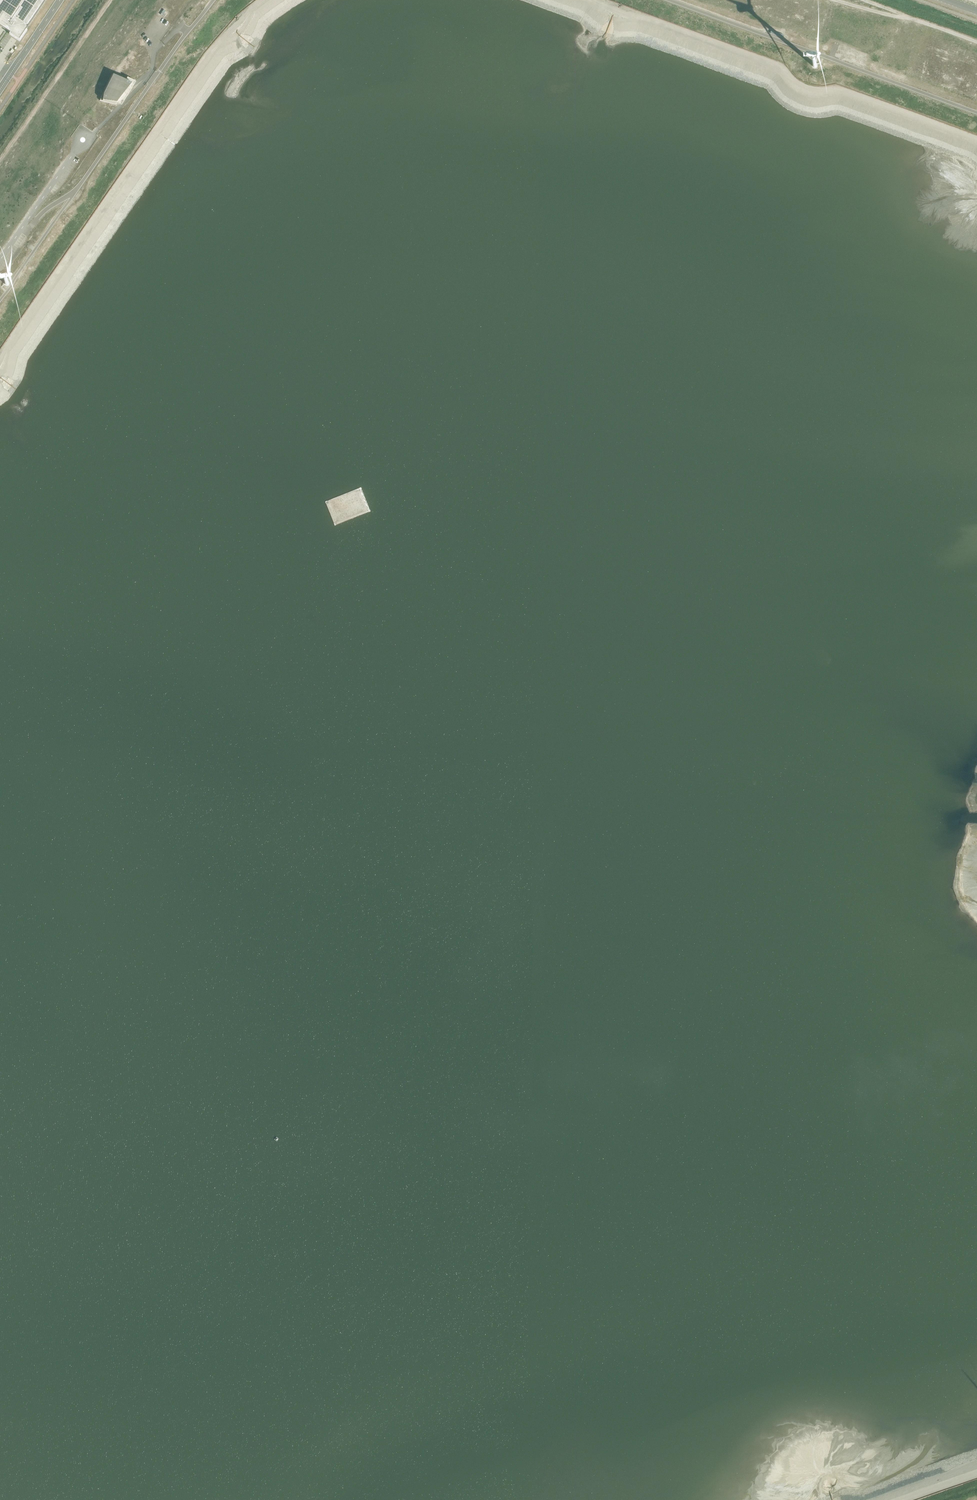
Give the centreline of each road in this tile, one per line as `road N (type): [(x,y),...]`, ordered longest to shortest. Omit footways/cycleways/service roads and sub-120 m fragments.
road 1 (track): [(0,389),(236,44),(291,0)]
road 2 (track): [(537,0),(976,161)]
road 3 (track): [(976,1454),(848,1499)]

